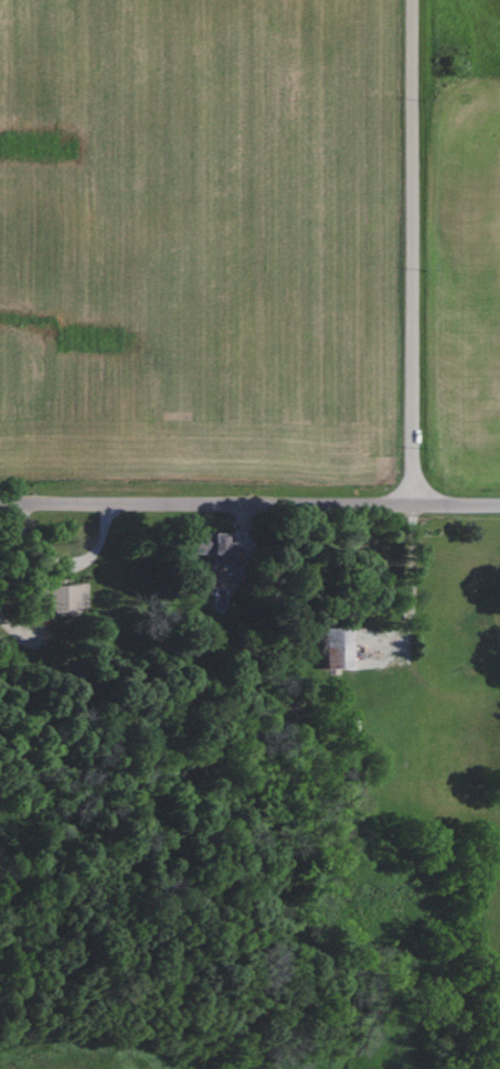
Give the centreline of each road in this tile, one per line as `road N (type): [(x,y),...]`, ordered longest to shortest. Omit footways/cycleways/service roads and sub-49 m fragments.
road 1 (residential): [(413,505),(413,0)]
road 2 (residential): [(0,504),(499,505)]

